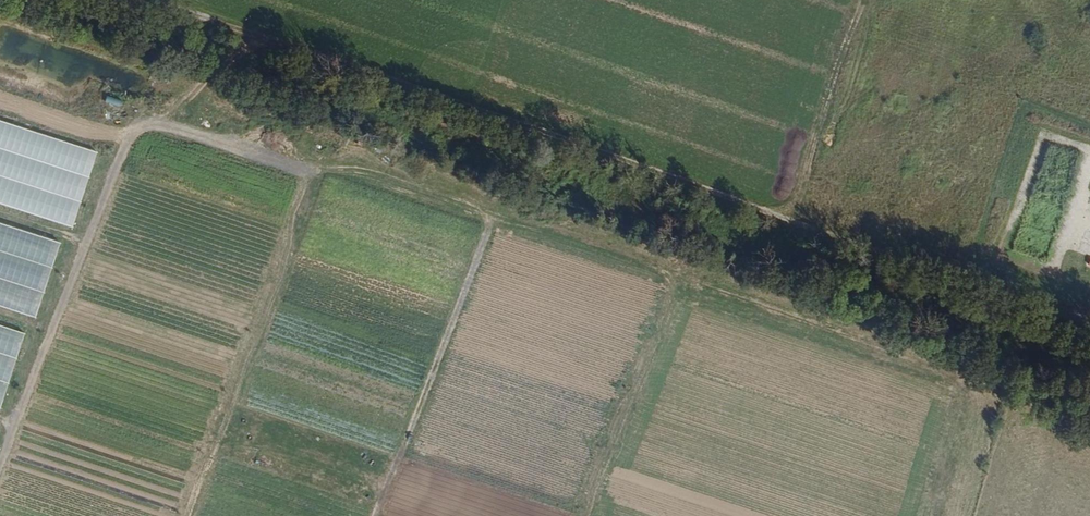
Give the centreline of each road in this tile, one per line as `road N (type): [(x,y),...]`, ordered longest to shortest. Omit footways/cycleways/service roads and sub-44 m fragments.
road 1 (track): [(1089,318),(140,0)]
road 2 (track): [(1089,152),(1043,136),(1003,256),(1053,273)]

